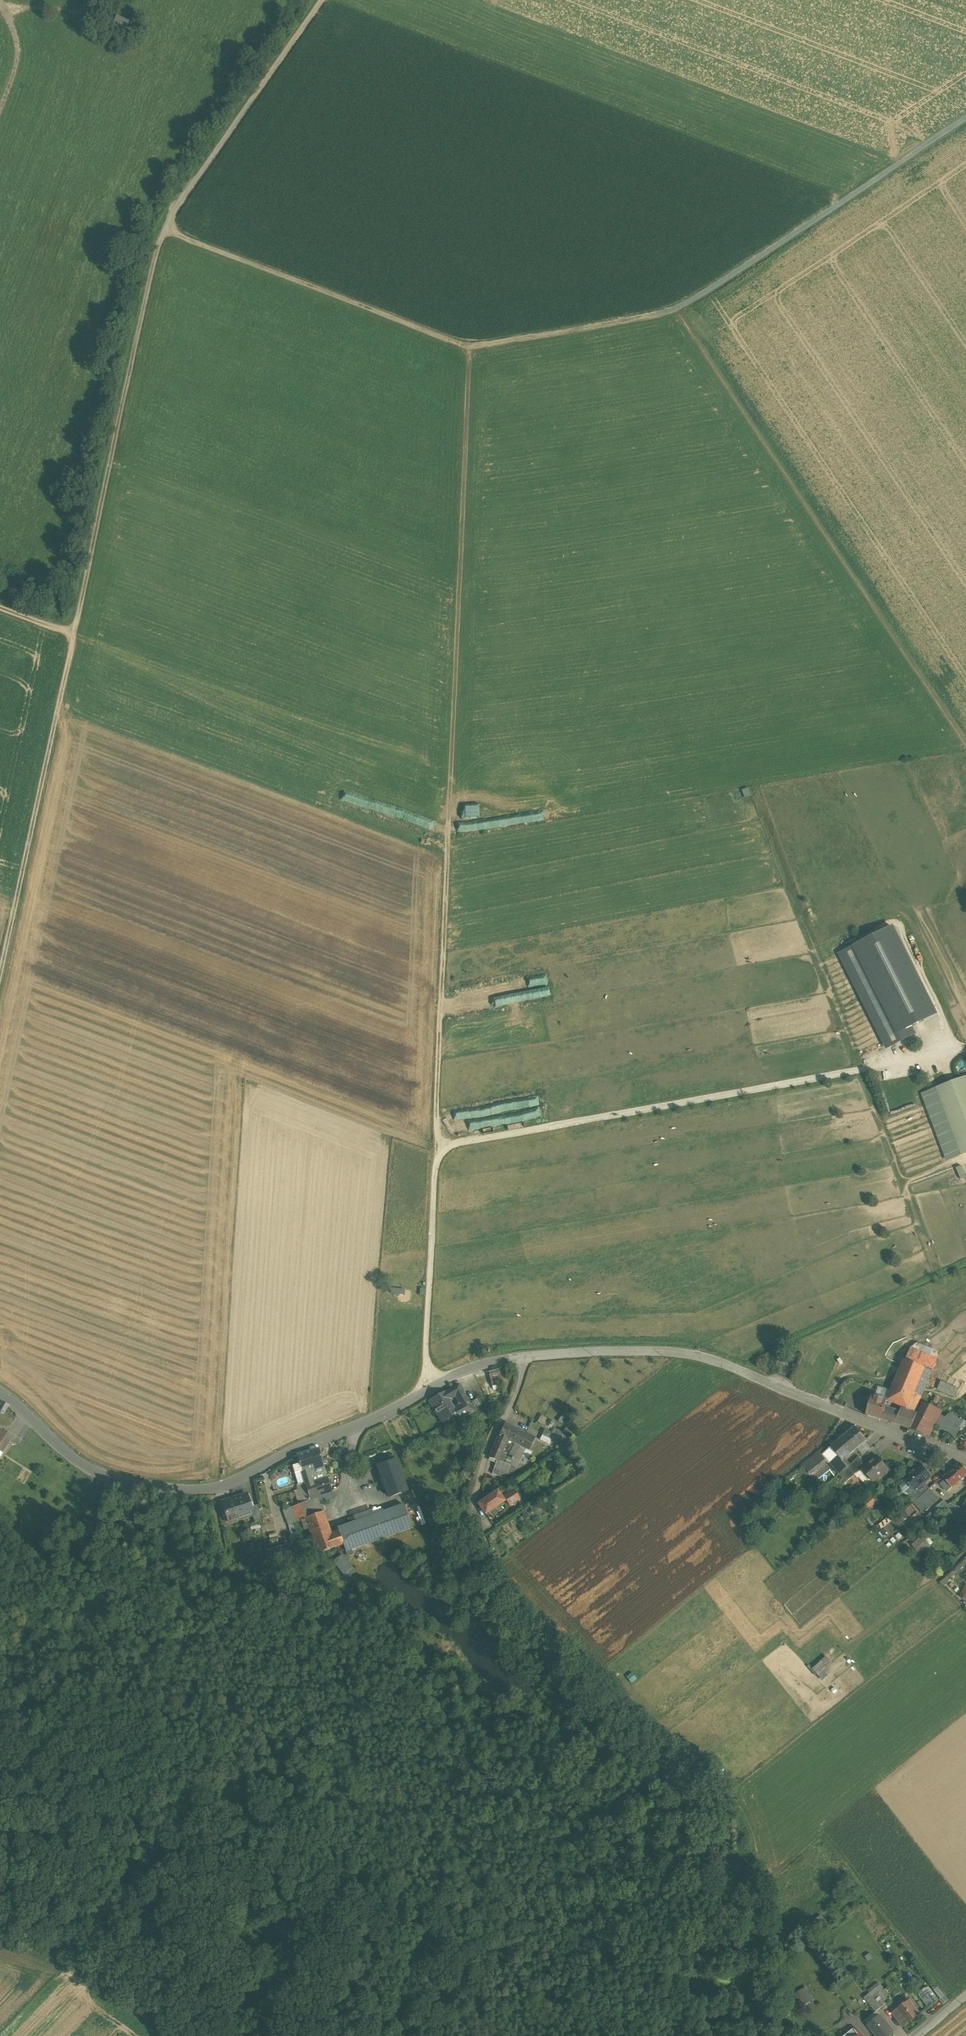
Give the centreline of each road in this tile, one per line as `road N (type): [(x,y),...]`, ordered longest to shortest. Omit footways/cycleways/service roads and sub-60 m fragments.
road 1 (track): [(323,0),(157,249),(0,981)]
road 2 (tertiary): [(965,1460),(723,1365),(657,1352),(499,1361),(251,1474),(188,1491),(90,1469),(0,1393)]
road 3 (track): [(965,119),(678,313),(472,349),(166,231)]
road 4 (track): [(436,1150),(472,349)]
road 5 (track): [(863,1070),(436,1150),(427,1357),(432,1387)]
road 6 (track): [(678,313),(965,747)]
road 7 (track): [(728,1792),(505,1583),(483,1555),(473,1511)]
road 8 (track): [(197,2035),(211,1952),(264,1862),(271,1838),(262,1803)]
road 9 (track): [(181,2035),(119,1988),(0,1937)]

